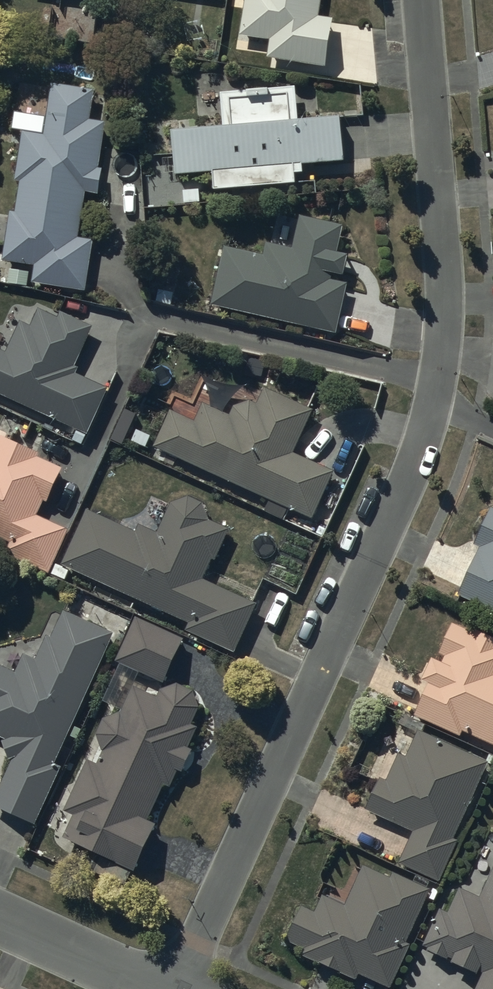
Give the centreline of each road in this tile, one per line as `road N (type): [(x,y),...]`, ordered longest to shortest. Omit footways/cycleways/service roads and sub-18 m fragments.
road 1 (residential): [(421,0),(443,289),(434,401),(407,480),(177,988)]
road 2 (residential): [(0,918),(156,988)]

